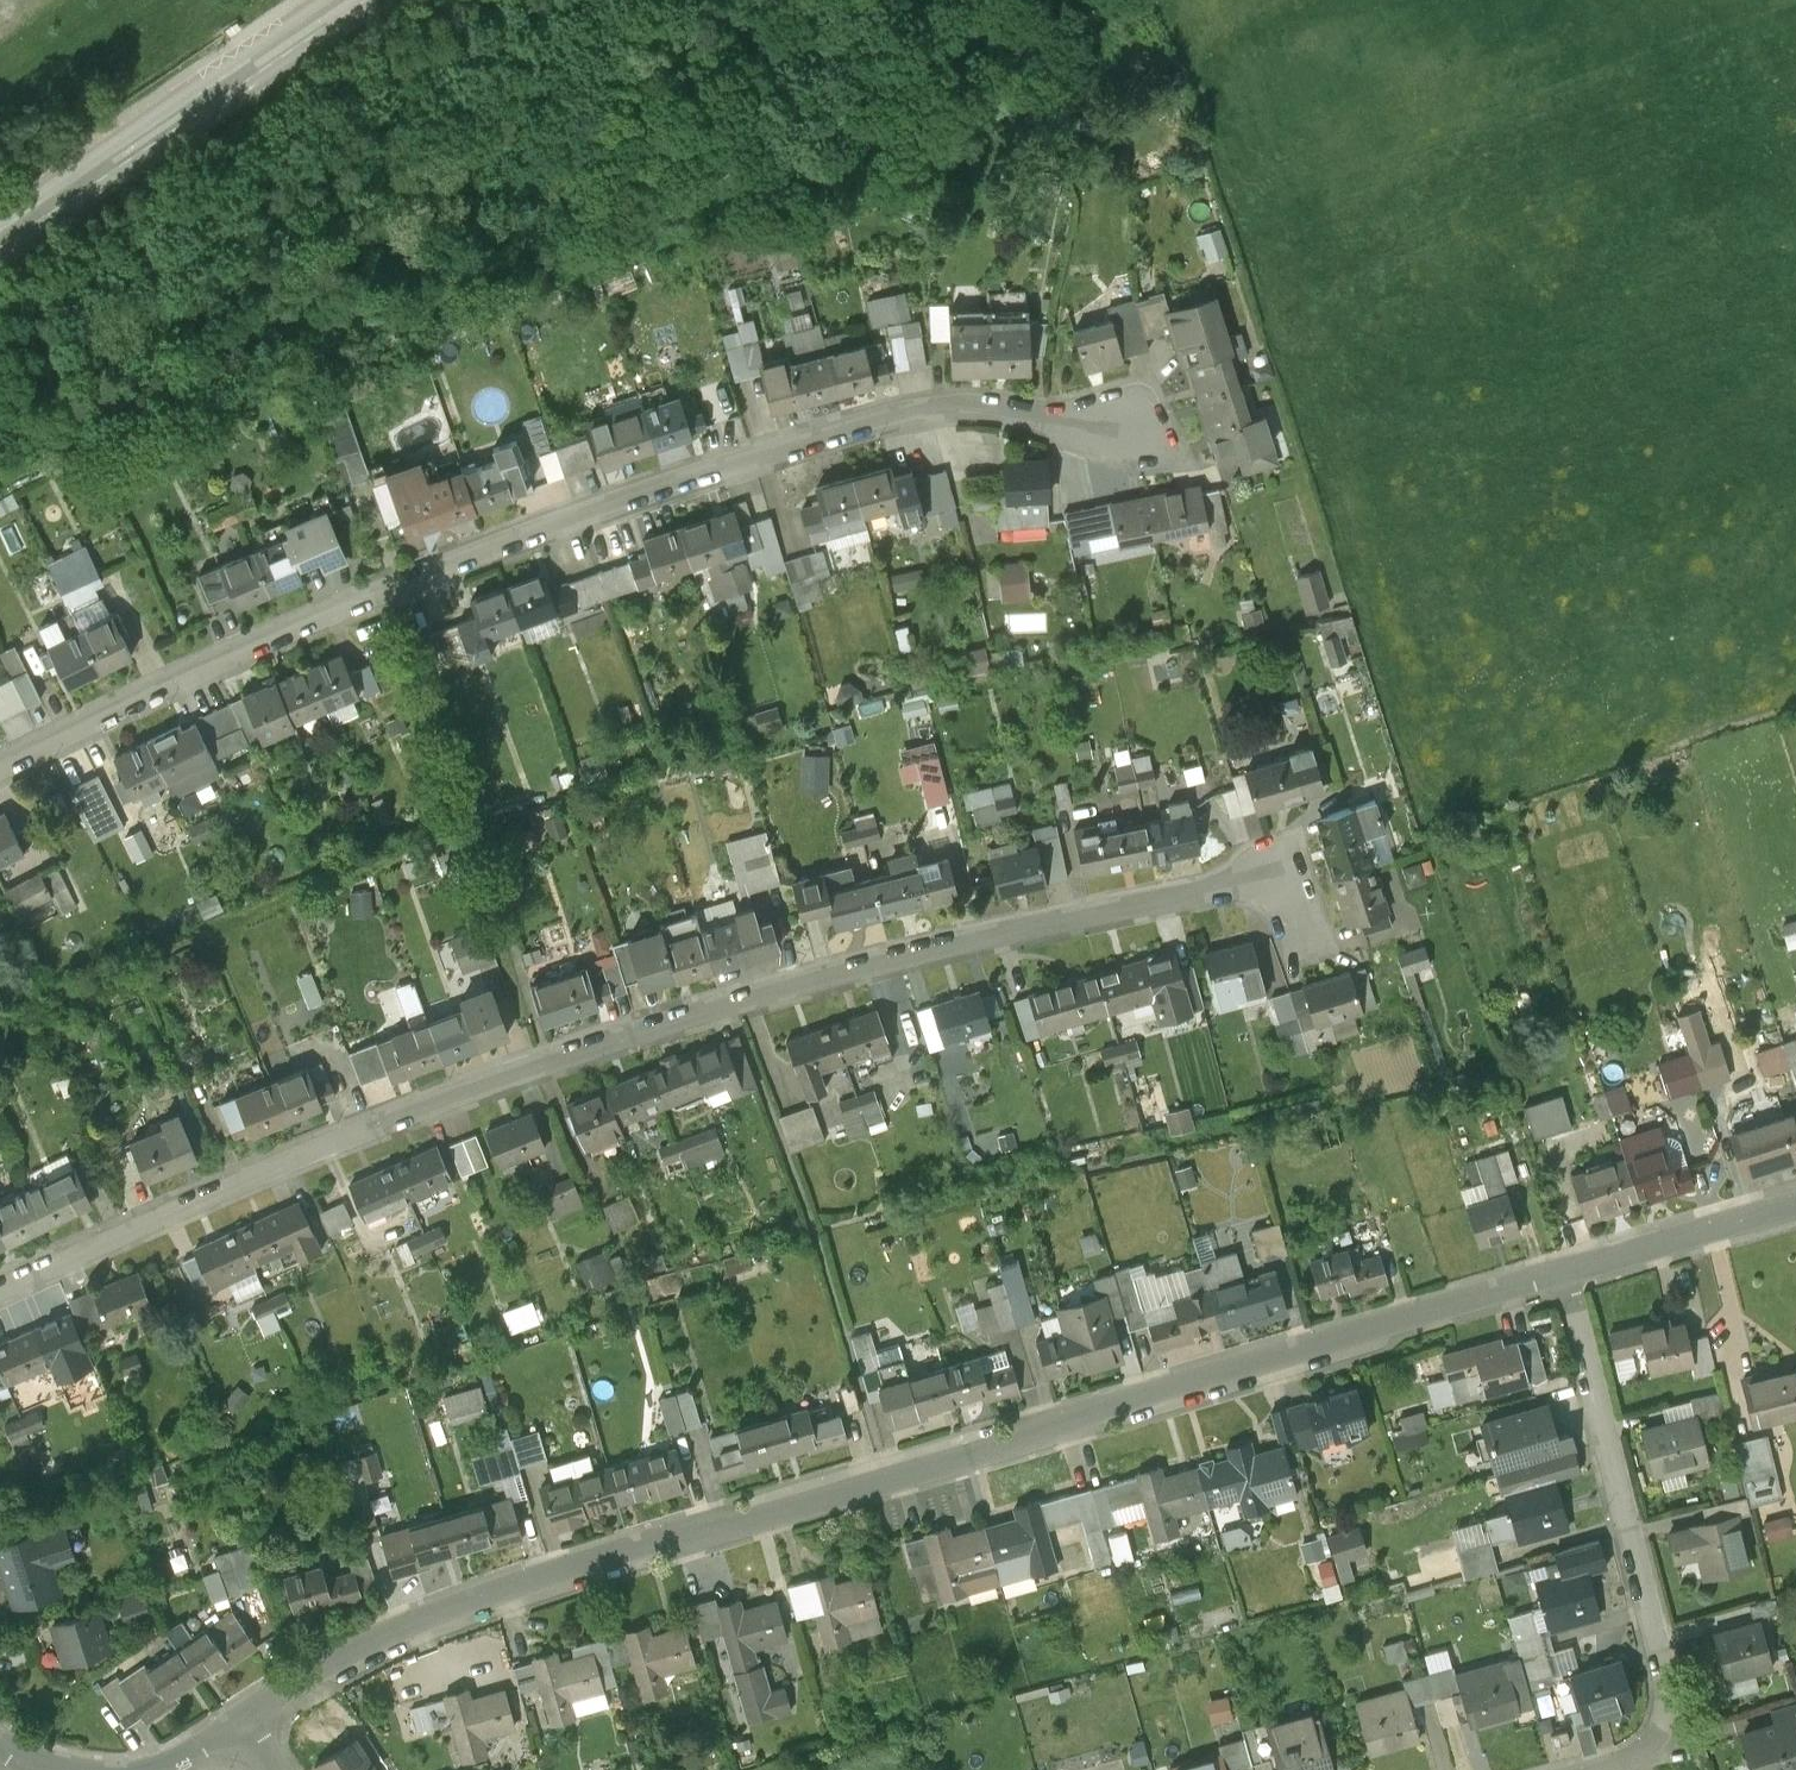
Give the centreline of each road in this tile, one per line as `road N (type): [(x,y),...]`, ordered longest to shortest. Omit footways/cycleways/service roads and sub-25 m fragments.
road 1 (residential): [(243,1721),(394,1631),(465,1601),(1561,1277)]
road 2 (residential): [(0,1296),(405,1115),(638,1033),(988,938),(1262,880),(1283,884),(1300,919)]
road 3 (residential): [(0,773),(212,664),(426,576),(824,440),(928,409),(1004,408),(1065,427),(1141,423)]
road 4 (residential): [(1561,1277),(1676,1714),(1641,1763),(1616,1769)]
road 5 (tertiary): [(345,0),(0,237)]
road 6 (residential): [(1561,1277),(1795,1215)]

